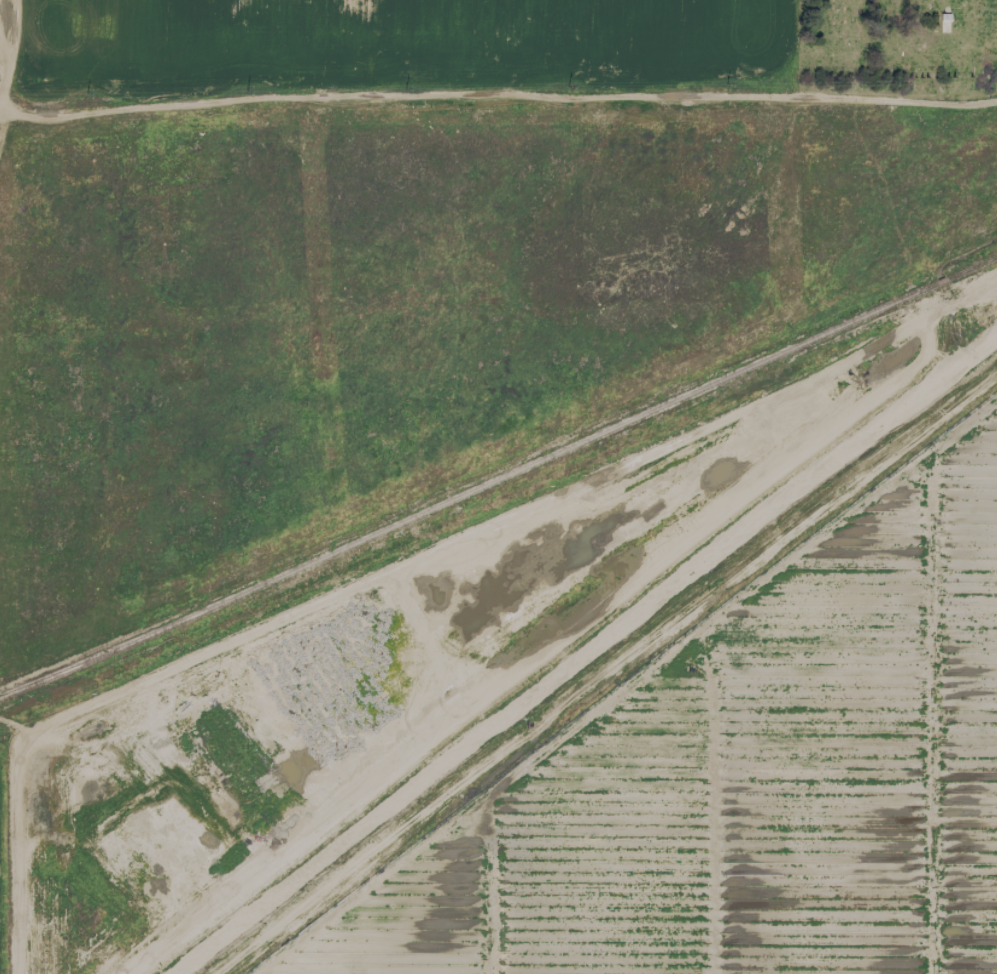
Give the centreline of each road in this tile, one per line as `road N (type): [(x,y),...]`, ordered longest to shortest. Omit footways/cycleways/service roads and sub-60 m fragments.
road 1 (residential): [(0,106),(996,88)]

